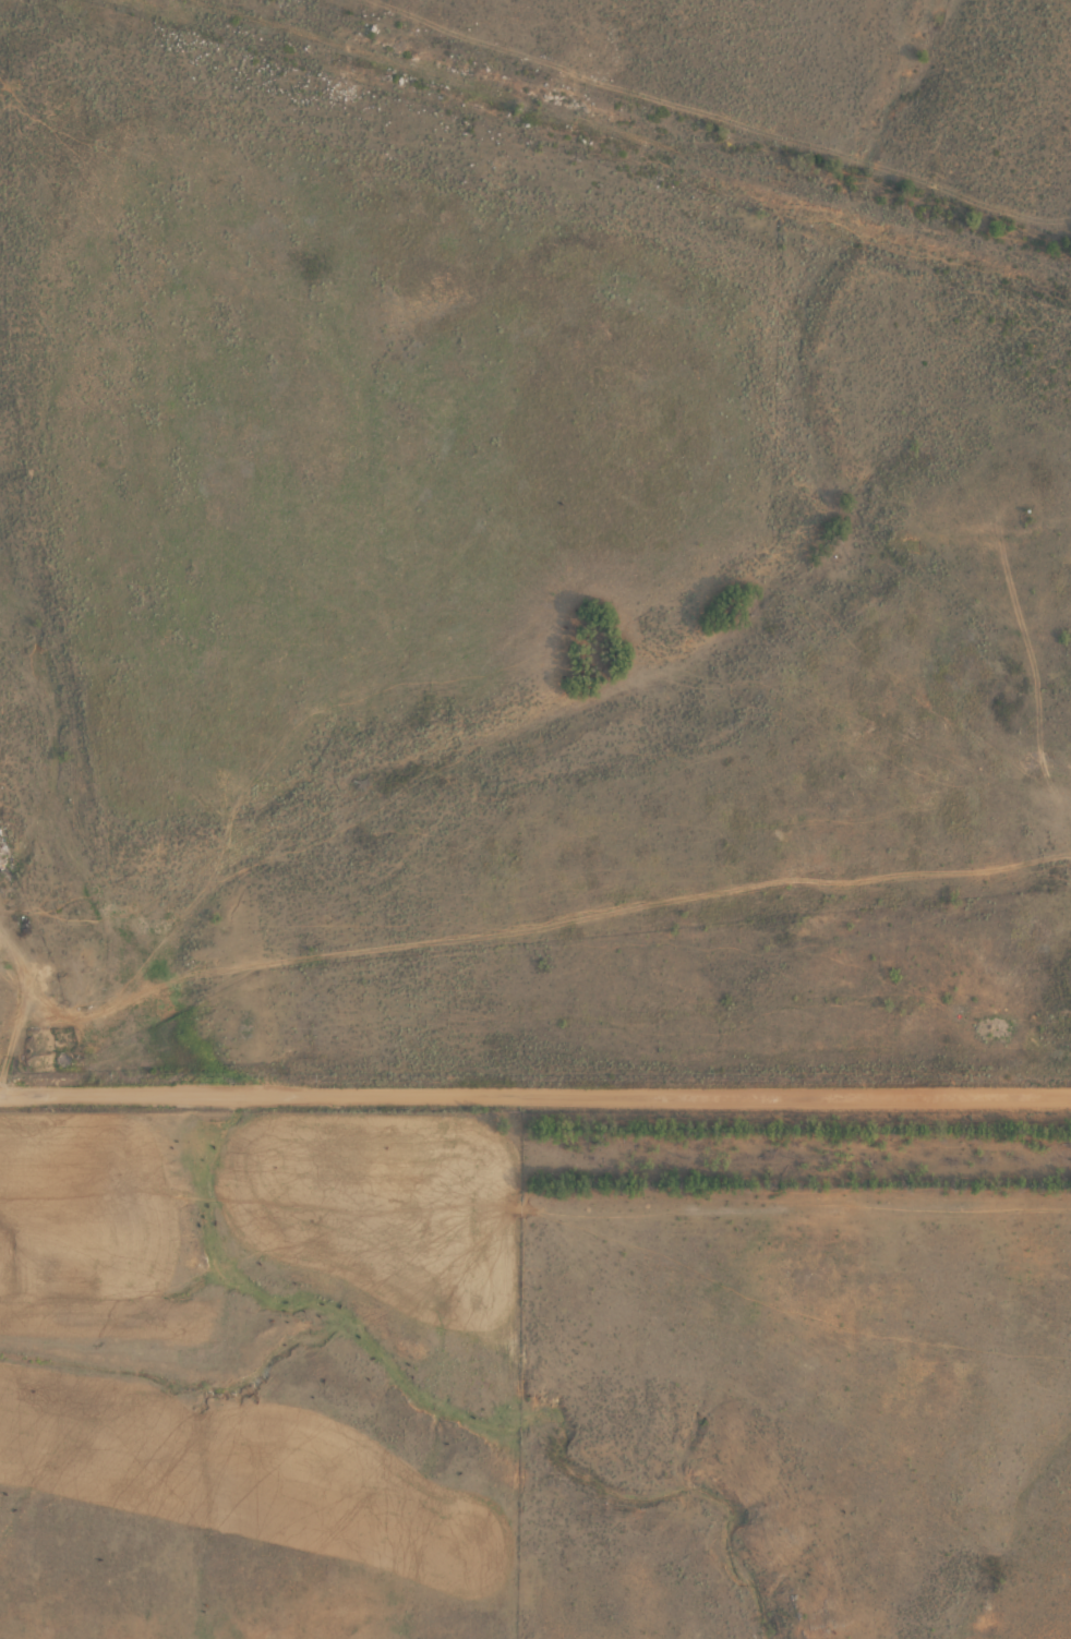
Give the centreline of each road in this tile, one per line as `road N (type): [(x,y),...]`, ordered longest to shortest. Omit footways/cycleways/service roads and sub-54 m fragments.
road 1 (residential): [(1070,1093),(0,1092)]

